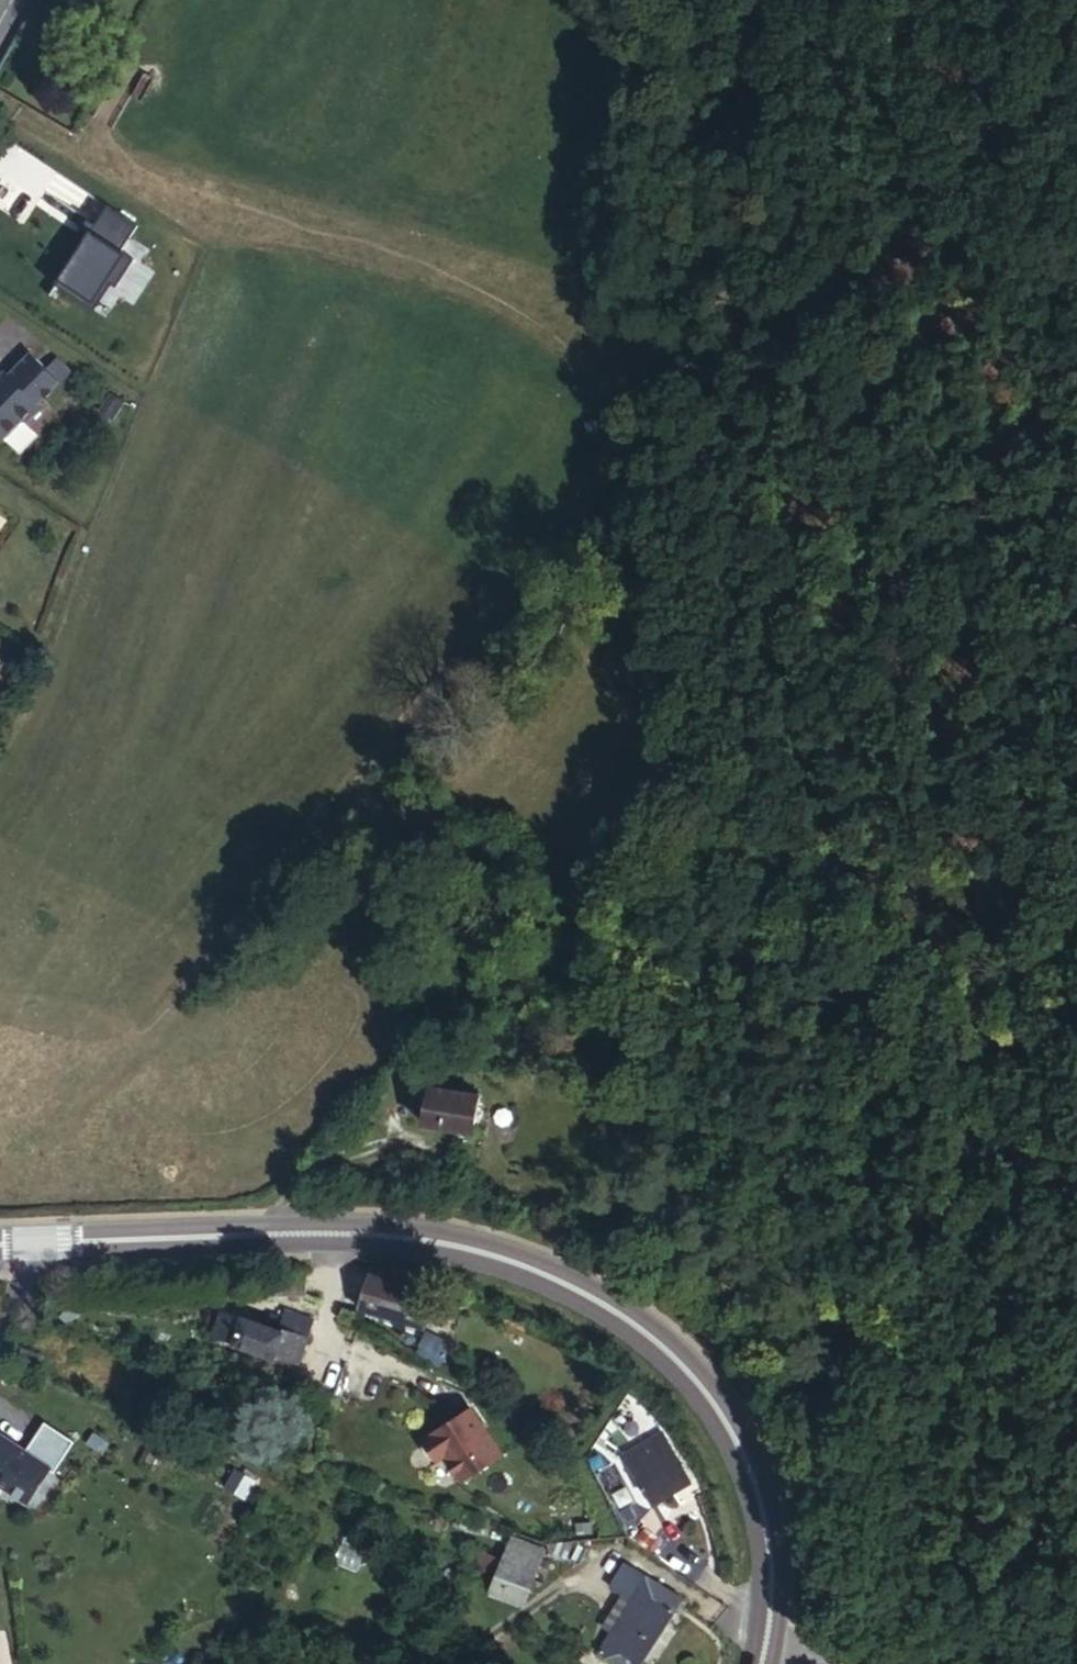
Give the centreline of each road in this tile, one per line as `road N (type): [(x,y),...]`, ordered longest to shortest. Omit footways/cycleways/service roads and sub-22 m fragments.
road 1 (primary): [(770,1663),(783,1556),(773,1486),(739,1417),(632,1318),(493,1256),(402,1238),(338,1233),(0,1248)]

